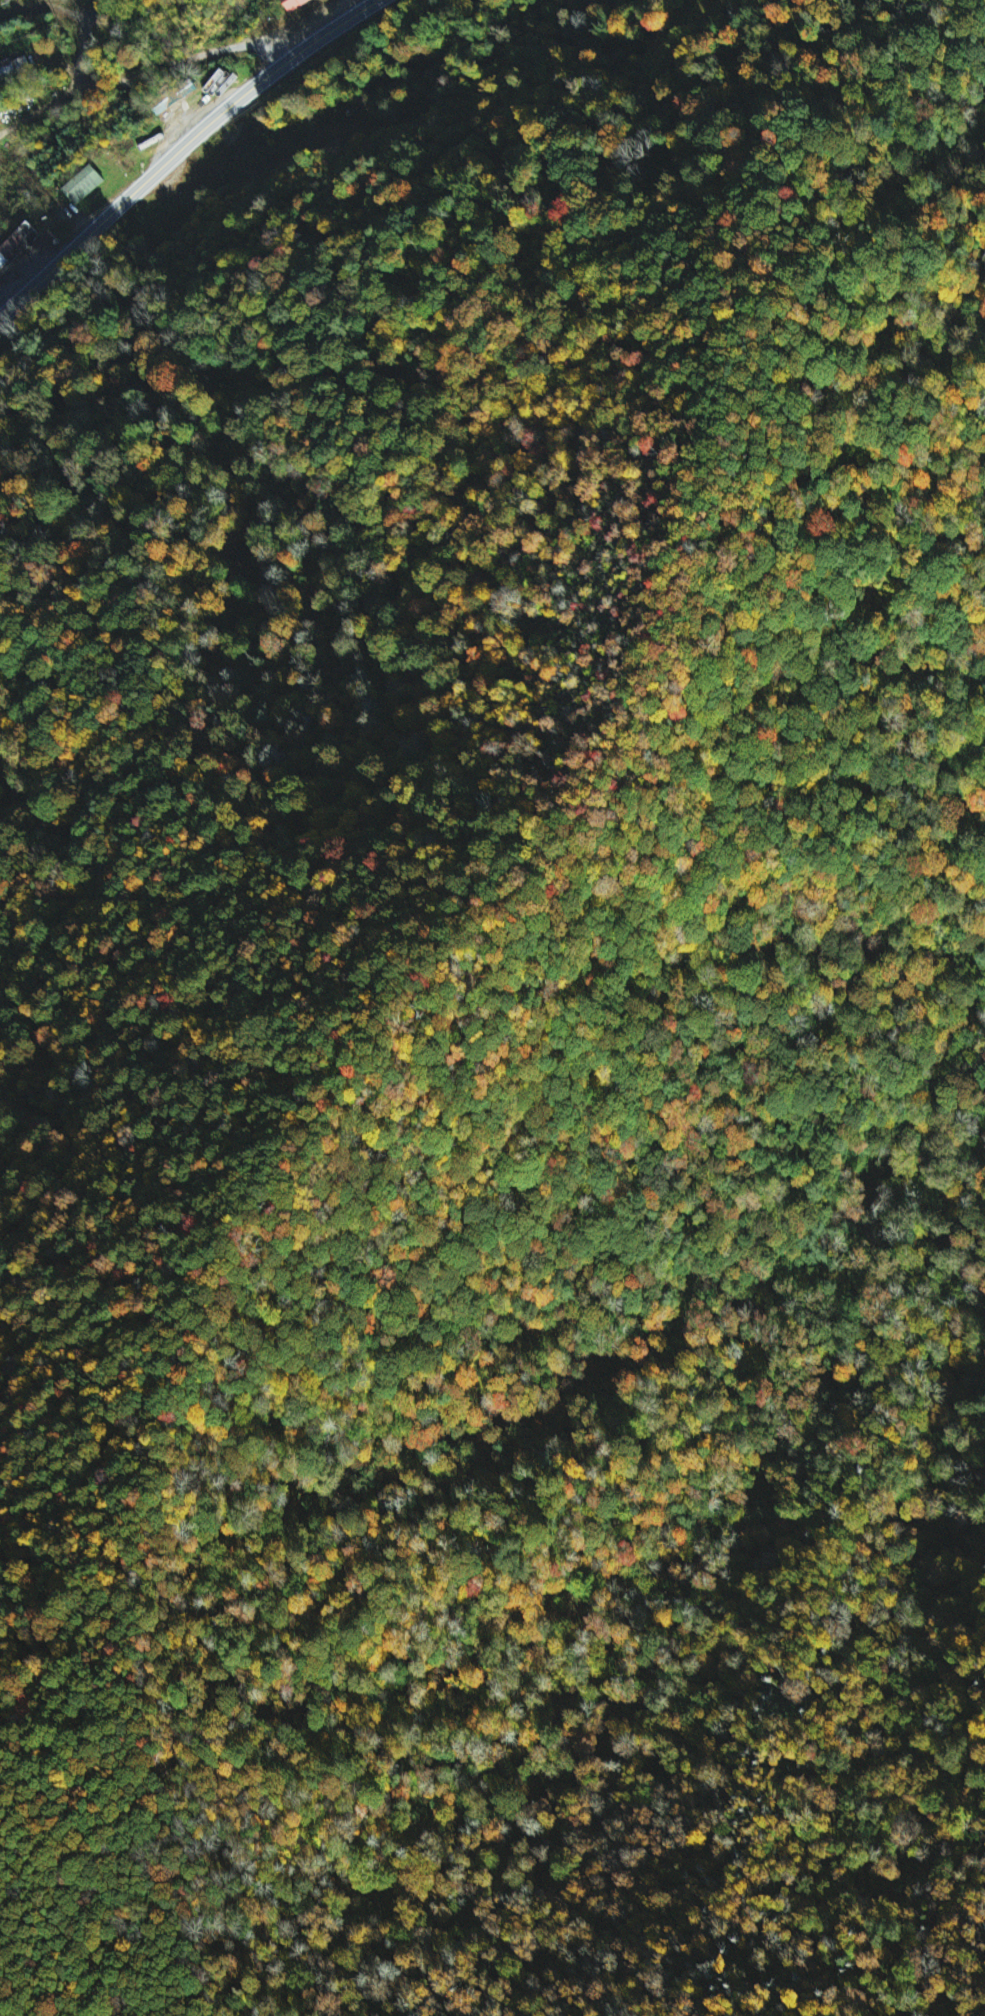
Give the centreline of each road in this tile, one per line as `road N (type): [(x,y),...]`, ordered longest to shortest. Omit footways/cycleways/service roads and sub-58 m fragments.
road 1 (primary): [(0,316),(243,95),(376,0)]
road 2 (residential): [(285,61),(265,44),(246,45),(94,88),(78,77),(77,64),(99,0)]

